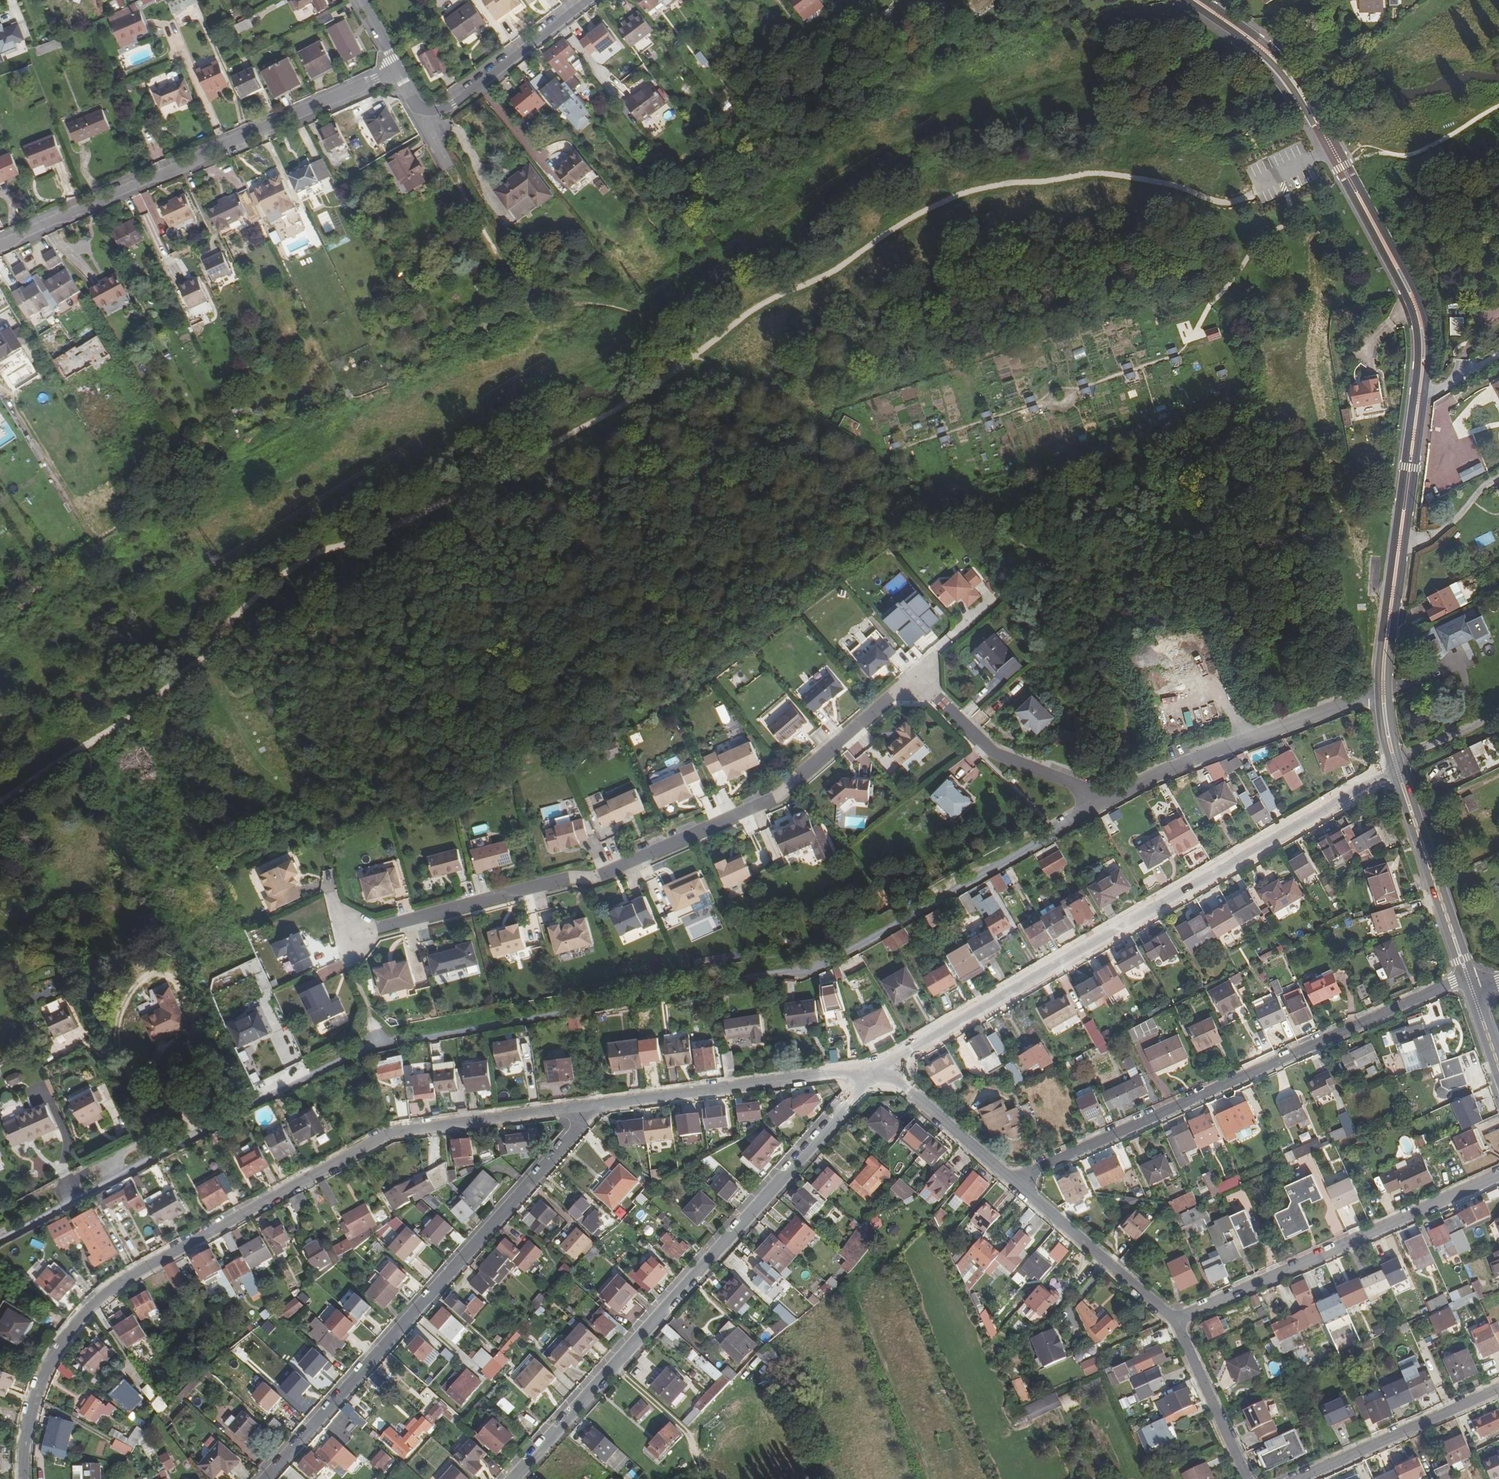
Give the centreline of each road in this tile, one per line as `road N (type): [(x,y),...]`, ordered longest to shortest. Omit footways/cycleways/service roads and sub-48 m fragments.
road 1 (residential): [(1103,799),(822,965),(751,970),(375,1048),(0,1240)]
road 2 (residential): [(1103,799),(993,757),(917,678),(781,794),(594,879),(345,940)]
road 3 (residential): [(22,1478),(32,1391),(60,1340),(137,1271),(393,1132),(593,1106)]
road 4 (residential): [(877,1069),(1395,764)]
road 5 (residential): [(514,1478),(877,1069)]
road 6 (residential): [(1466,975),(1012,1180)]
road 7 (residential): [(593,1106),(266,1478)]
road 8 (tertiary): [(1195,0),(1269,53),(1319,122),(1420,316),(1422,390)]
road 9 (residential): [(395,71),(0,247)]
road 10 (residential): [(1174,1322),(1498,1174)]
road 11 (tertiary): [(1422,390),(1383,692)]
road 12 (residential): [(1383,692),(1103,799)]
road 13 (residential): [(593,1106),(877,1069)]
road 14 (track): [(656,324),(608,307),(559,304),(515,279),(449,168)]
road 15 (residential): [(395,71),(414,106),(446,110),(591,0)]
road 16 (residential): [(1498,1388),(1293,1478)]
road 17 (tertiary): [(1395,764),(1466,975)]
road 18 (residential): [(1012,1180),(1174,1322)]
road 19 (residential): [(877,1069),(1012,1180)]
road 20 (residential): [(1174,1322),(1244,1478)]

